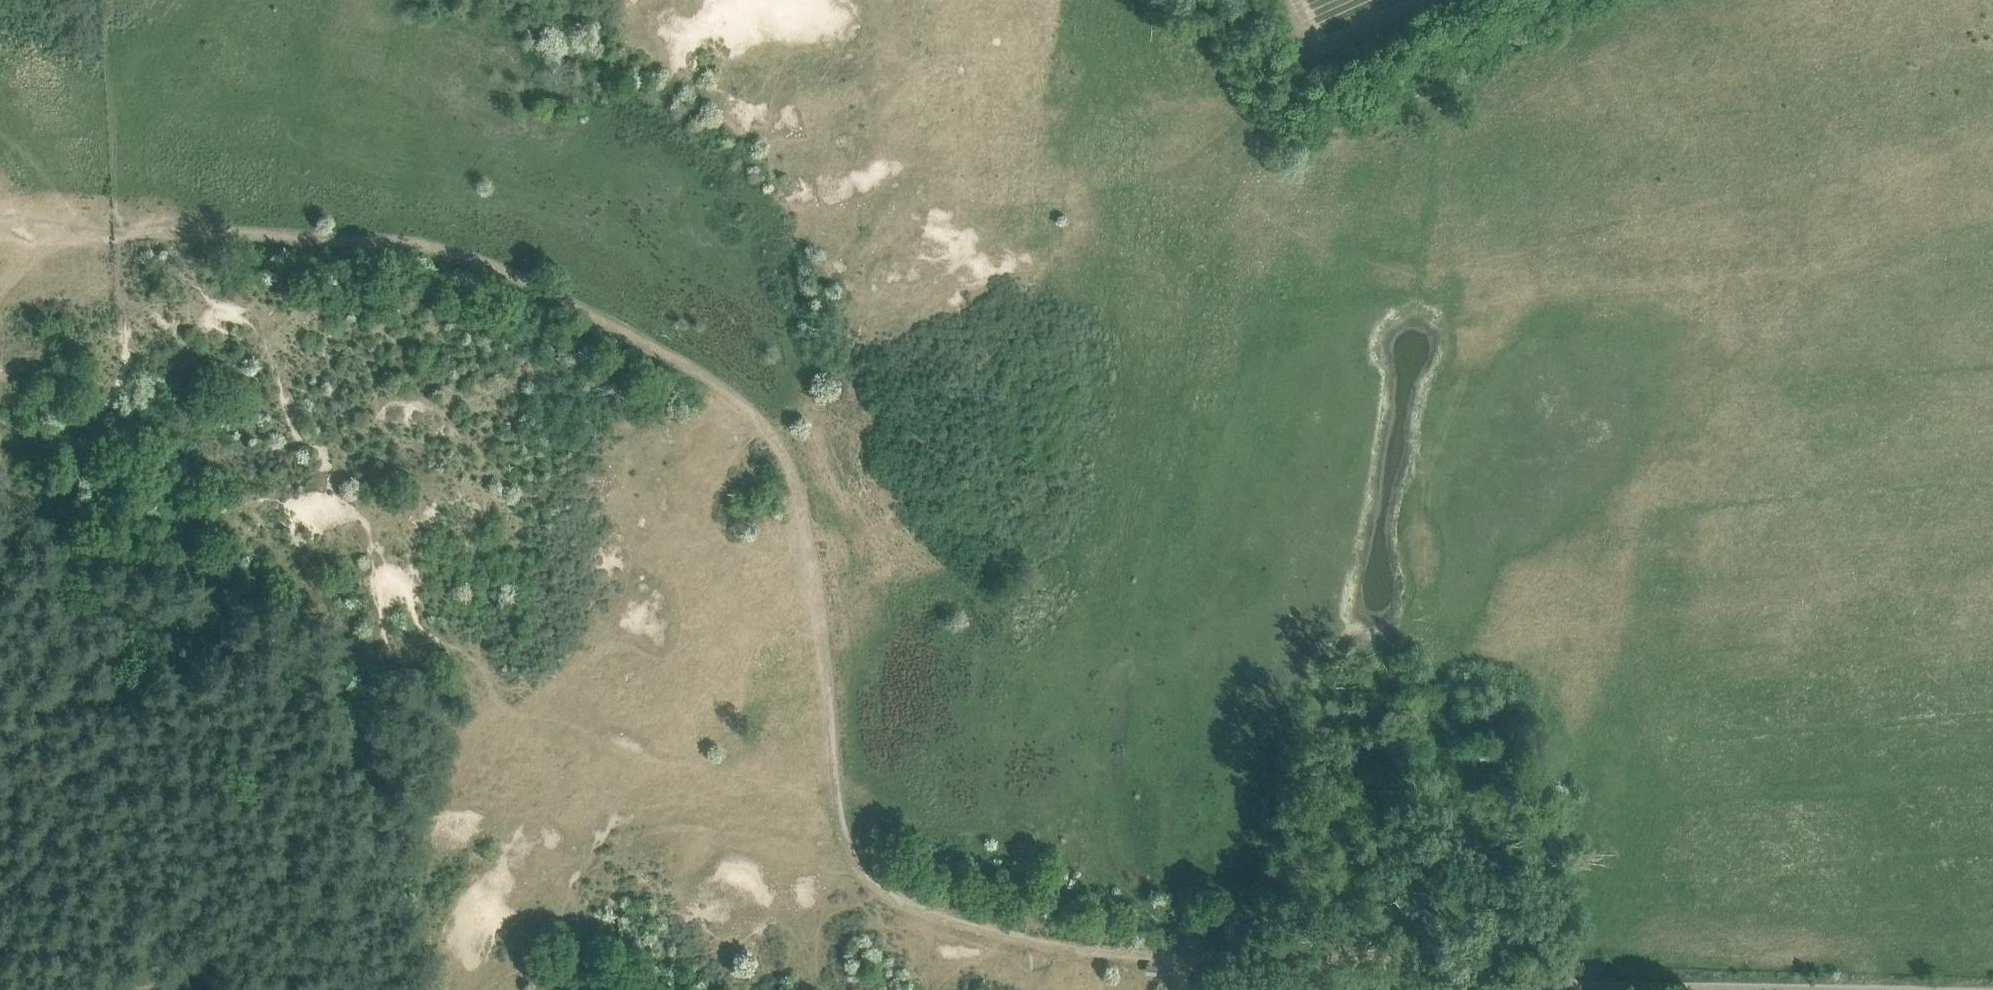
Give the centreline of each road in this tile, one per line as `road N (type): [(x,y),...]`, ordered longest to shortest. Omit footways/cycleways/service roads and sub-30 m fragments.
road 1 (track): [(1185,965),(1117,961),(987,930),(878,888),(851,849),(804,514),(789,468),(760,426),(662,355),(448,250),(0,222)]
road 2 (track): [(1185,965),(1584,981)]
road 3 (track): [(1828,989),(1590,982)]

